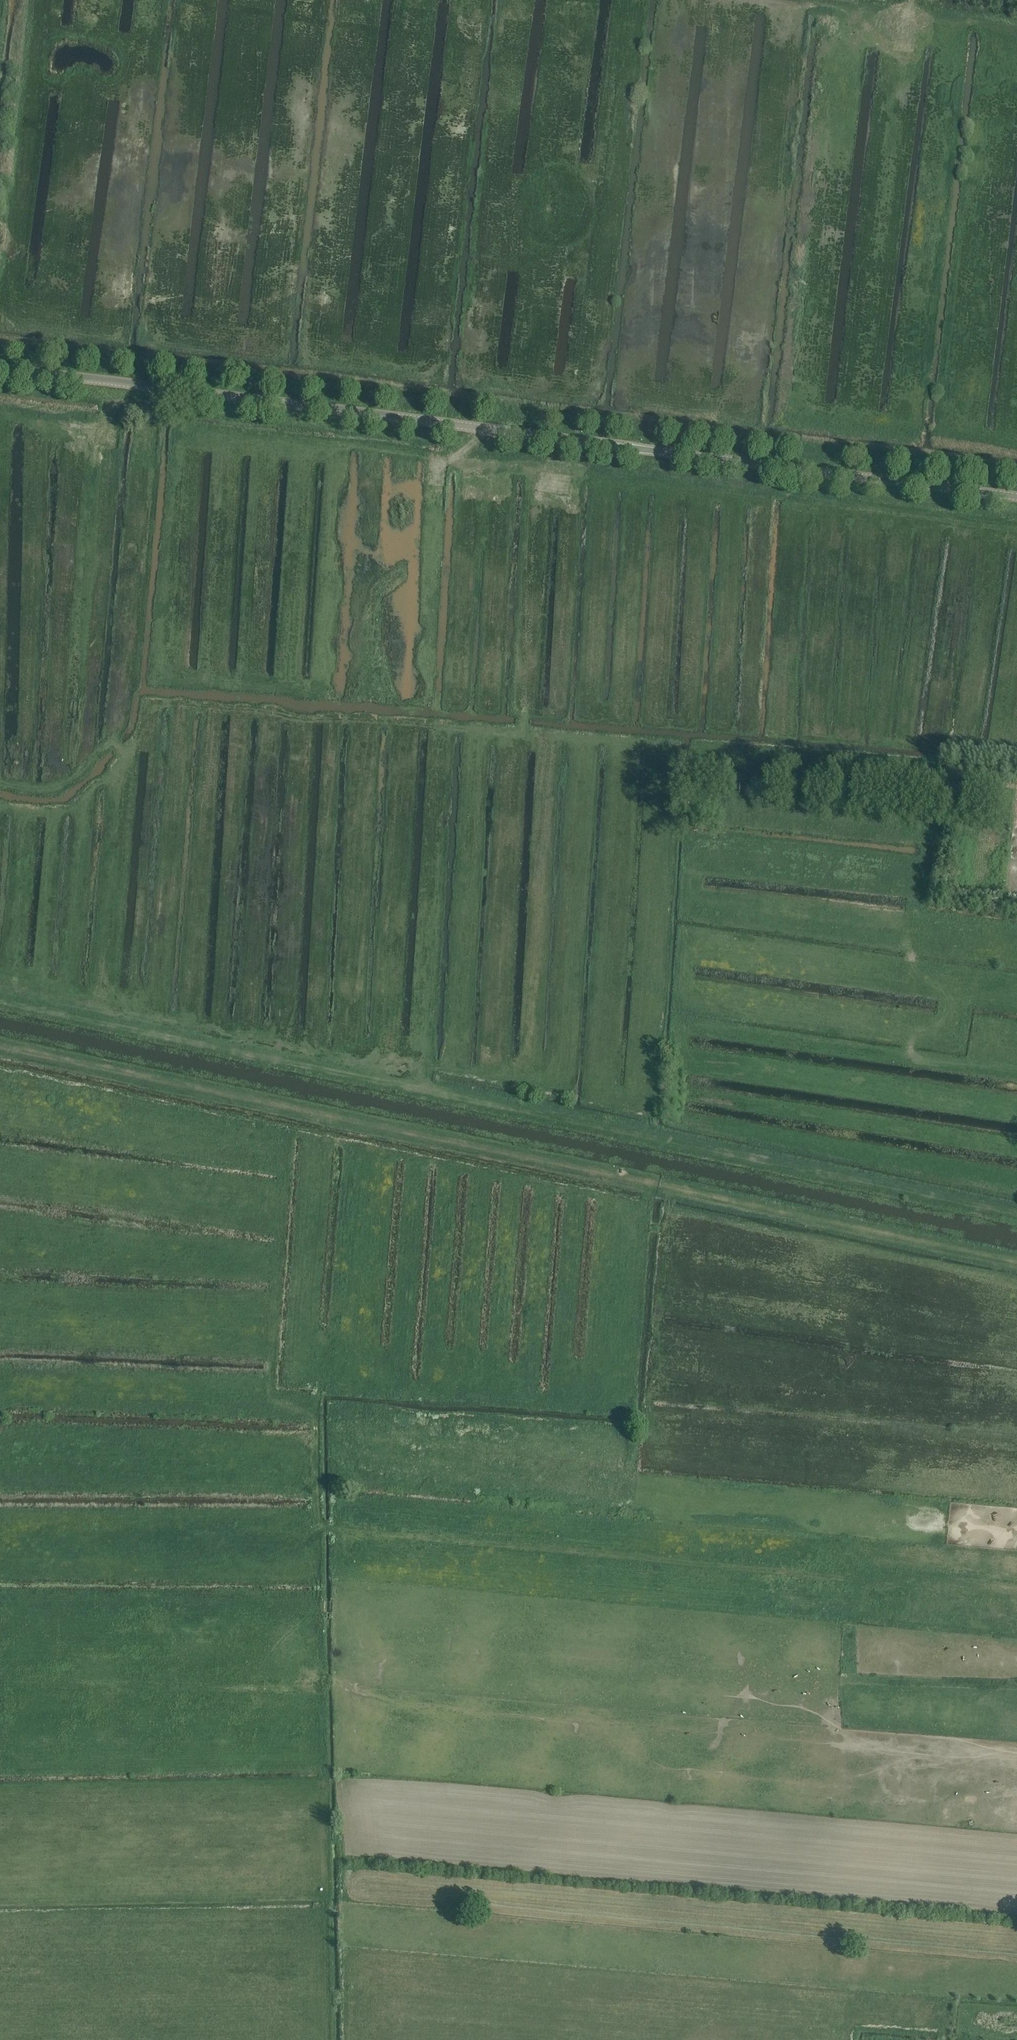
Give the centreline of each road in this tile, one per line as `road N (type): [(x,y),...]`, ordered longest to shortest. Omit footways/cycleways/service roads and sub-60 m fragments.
road 1 (tertiary): [(1016,493),(0,367)]

